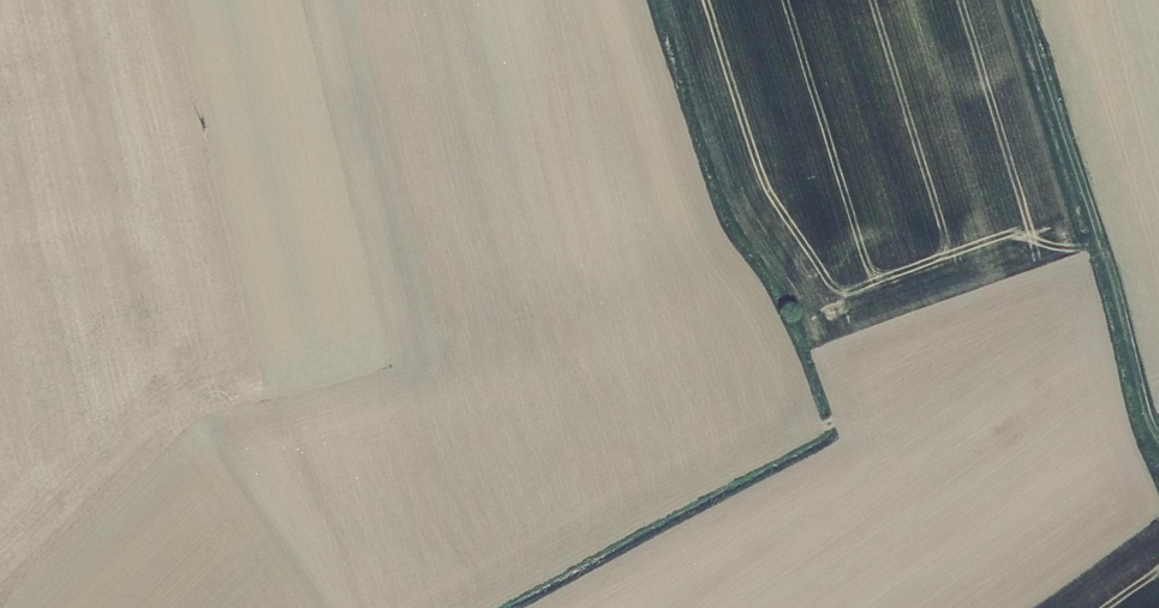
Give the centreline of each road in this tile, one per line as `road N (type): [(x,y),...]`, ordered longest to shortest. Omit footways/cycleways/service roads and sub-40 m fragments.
road 1 (track): [(1158,438),(1025,0)]

